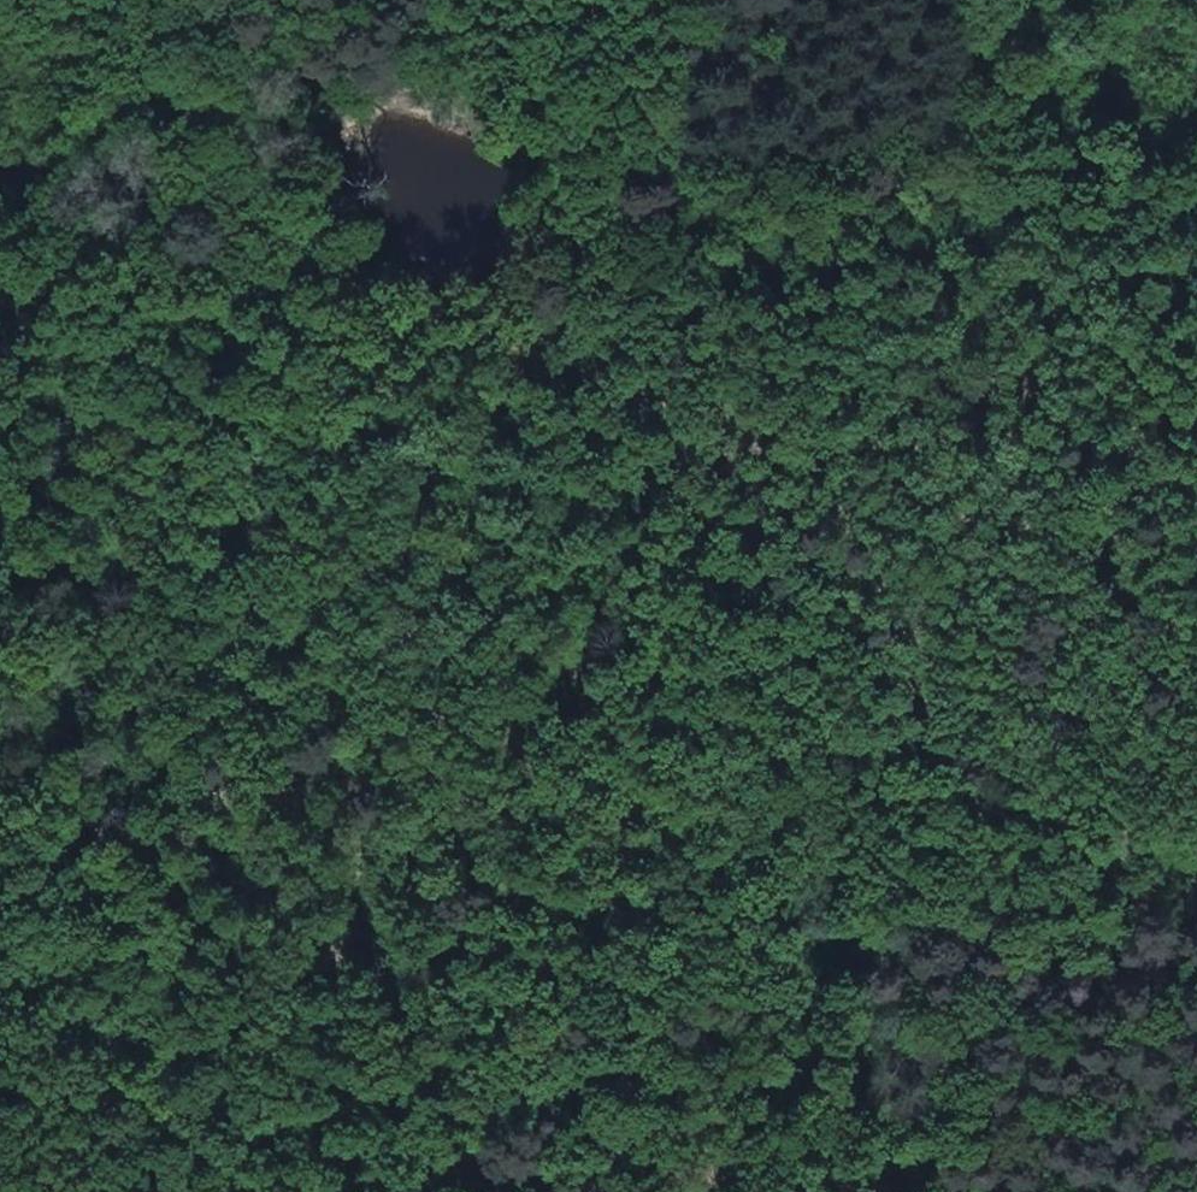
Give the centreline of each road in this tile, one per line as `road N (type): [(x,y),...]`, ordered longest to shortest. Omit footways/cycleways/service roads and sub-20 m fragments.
road 1 (track): [(577,1191),(479,940),(397,822),(325,774),(279,702),(242,782),(200,821),(81,817),(0,781)]
road 2 (track): [(357,317),(337,180),(302,76),(213,0)]

